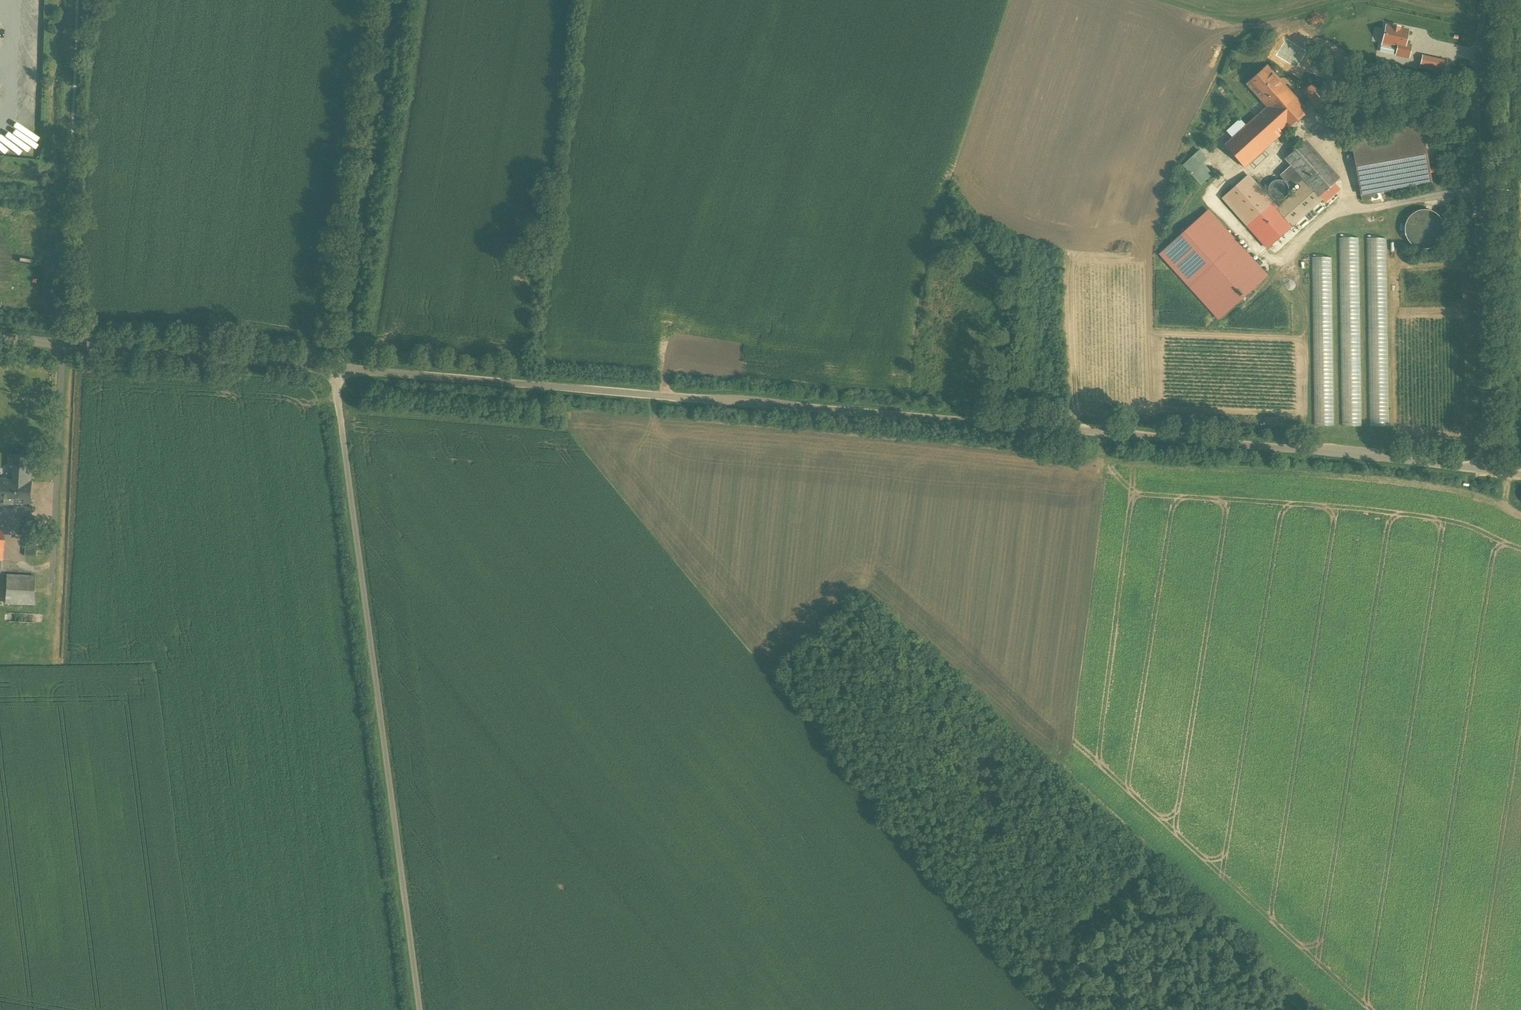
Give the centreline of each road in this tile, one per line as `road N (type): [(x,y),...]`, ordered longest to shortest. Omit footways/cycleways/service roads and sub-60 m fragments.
road 1 (unclassified): [(338,369),(1484,469)]
road 2 (unclassified): [(338,369),(420,1009)]
road 3 (unclassified): [(1484,469),(1476,139),(1481,0)]
road 4 (track): [(338,369),(390,0)]
road 5 (unclassified): [(0,336),(338,369)]

